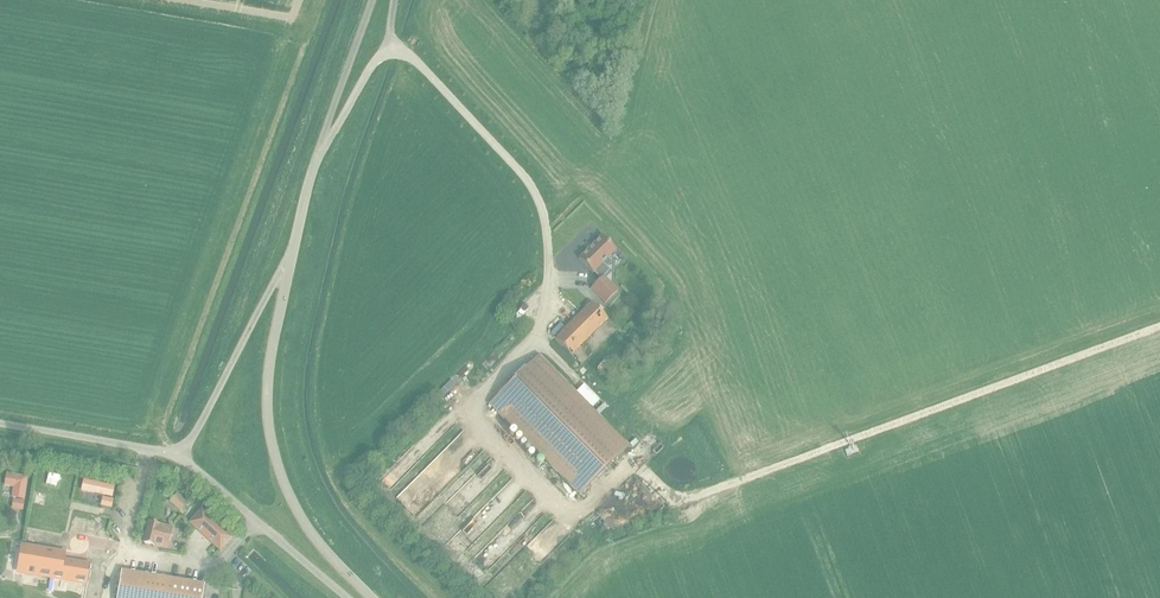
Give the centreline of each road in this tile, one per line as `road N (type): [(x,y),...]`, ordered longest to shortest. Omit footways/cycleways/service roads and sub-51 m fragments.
road 1 (track): [(1159,327),(695,498),(666,494),(629,459)]
road 2 (unclassified): [(371,597),(319,547),(273,463),(265,388),(286,270)]
road 3 (unclassified): [(347,597),(177,452)]
road 4 (unclassified): [(177,452),(286,270)]
road 5 (unclassified): [(0,426),(177,452)]
road 6 (unclassified): [(321,143),(387,42),(393,0)]
road 7 (unclassified): [(321,143),(370,0)]
road 8 (unclassified): [(286,270),(321,143)]

